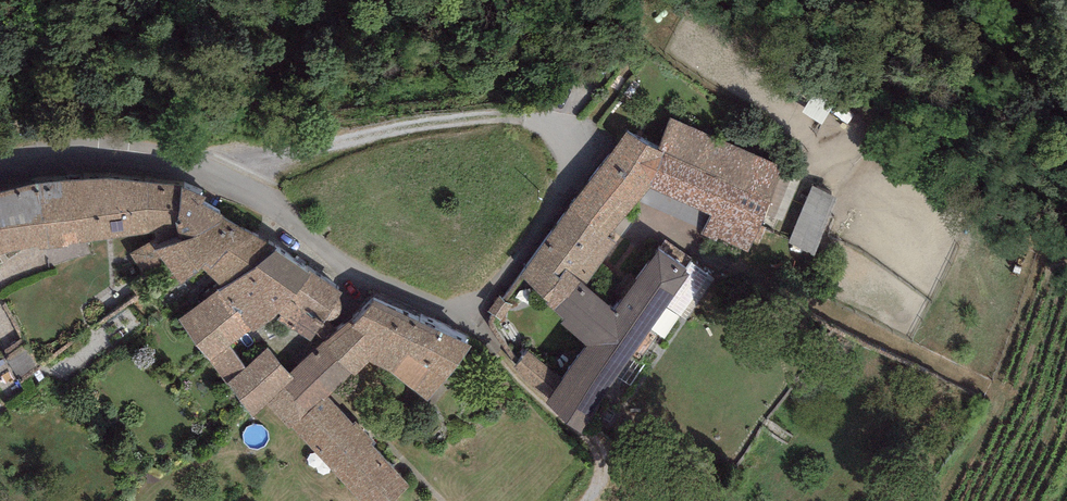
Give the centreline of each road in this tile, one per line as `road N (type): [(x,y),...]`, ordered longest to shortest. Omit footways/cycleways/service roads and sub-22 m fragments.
road 1 (residential): [(524,117),(565,132),(576,161),(541,224),(474,309),(444,305),(353,267),(205,172),(86,153),(0,167)]
road 2 (track): [(232,183),(284,156),(374,132),(524,117)]
road 3 (track): [(474,309),(495,372),(556,423),(686,500)]

